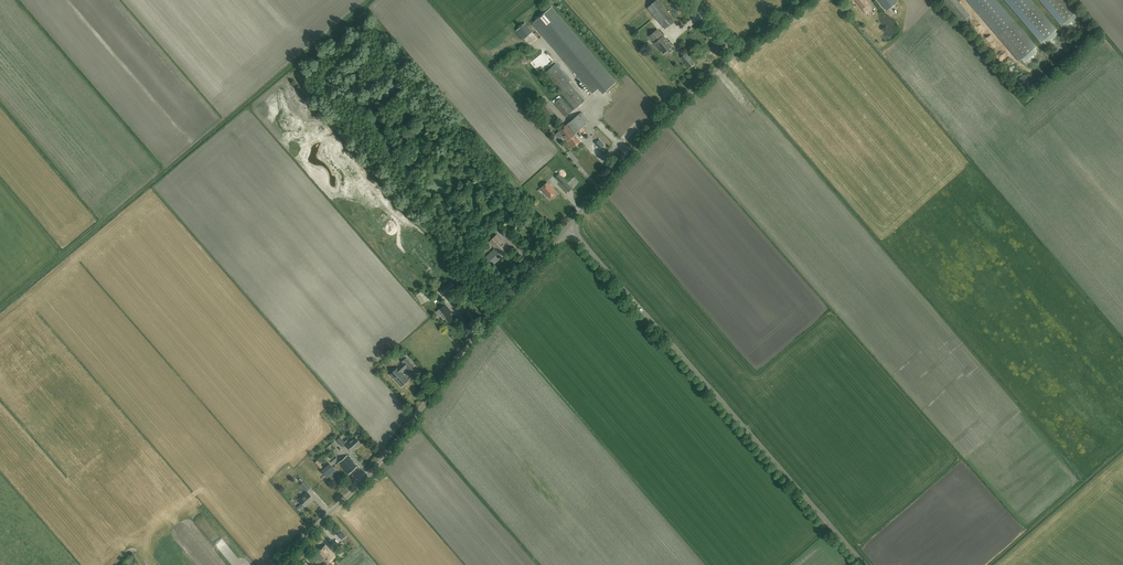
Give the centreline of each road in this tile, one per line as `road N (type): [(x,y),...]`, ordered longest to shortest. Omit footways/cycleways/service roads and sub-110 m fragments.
road 1 (unclassified): [(865,564),(568,226)]
road 2 (unclassified): [(275,564),(377,470),(568,226)]
road 3 (unclassified): [(568,226),(669,109),(736,54)]

